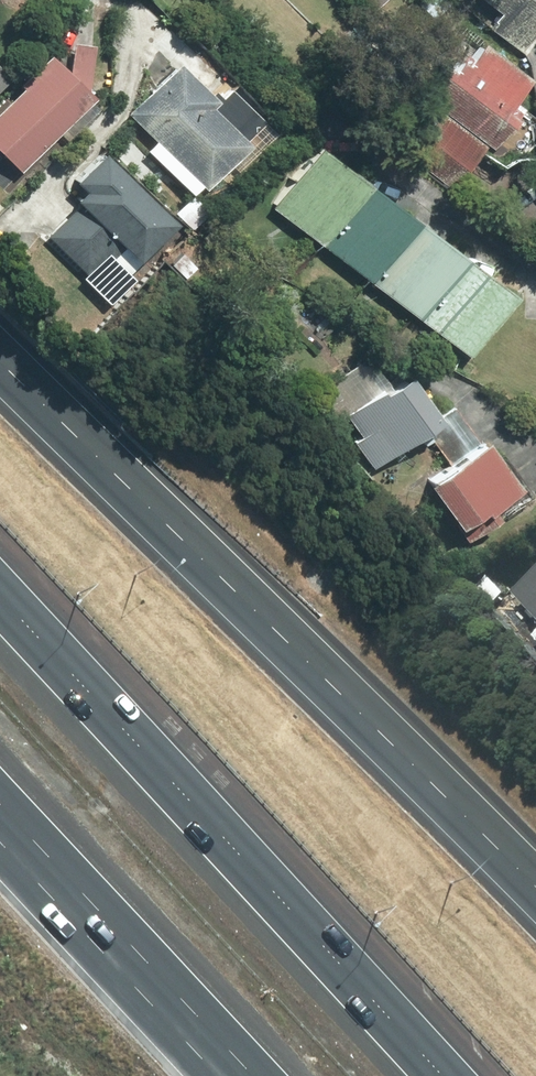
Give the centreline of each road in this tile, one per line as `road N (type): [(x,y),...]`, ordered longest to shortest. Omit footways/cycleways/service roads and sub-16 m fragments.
road 1 (motorway): [(0,603),(437,1075)]
road 2 (motorway): [(251,1075),(0,804)]

